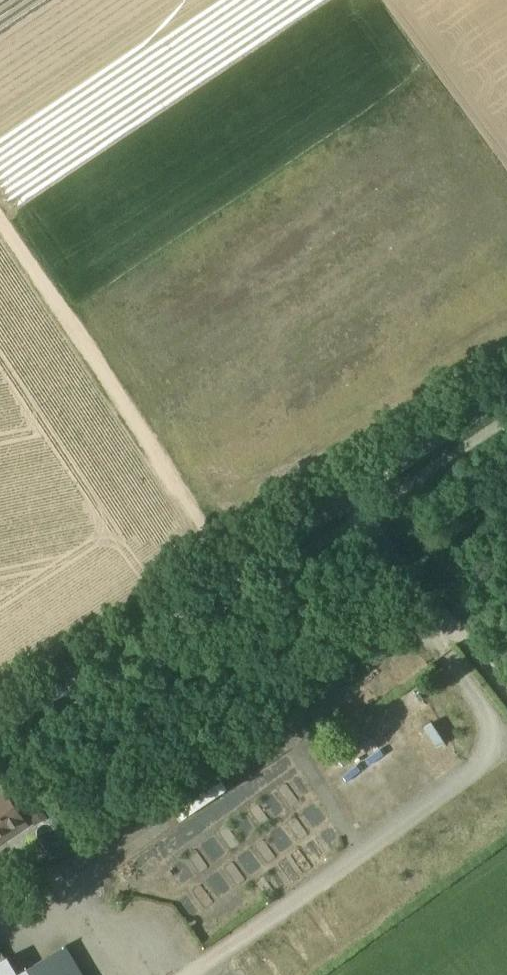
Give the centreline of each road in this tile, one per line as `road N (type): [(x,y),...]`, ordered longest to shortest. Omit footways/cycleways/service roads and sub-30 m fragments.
road 1 (track): [(237,569),(0,216)]
road 2 (tertiary): [(350,493),(0,724)]
road 3 (tertiary): [(506,389),(350,493)]
road 4 (unclassified): [(446,622),(350,493)]

